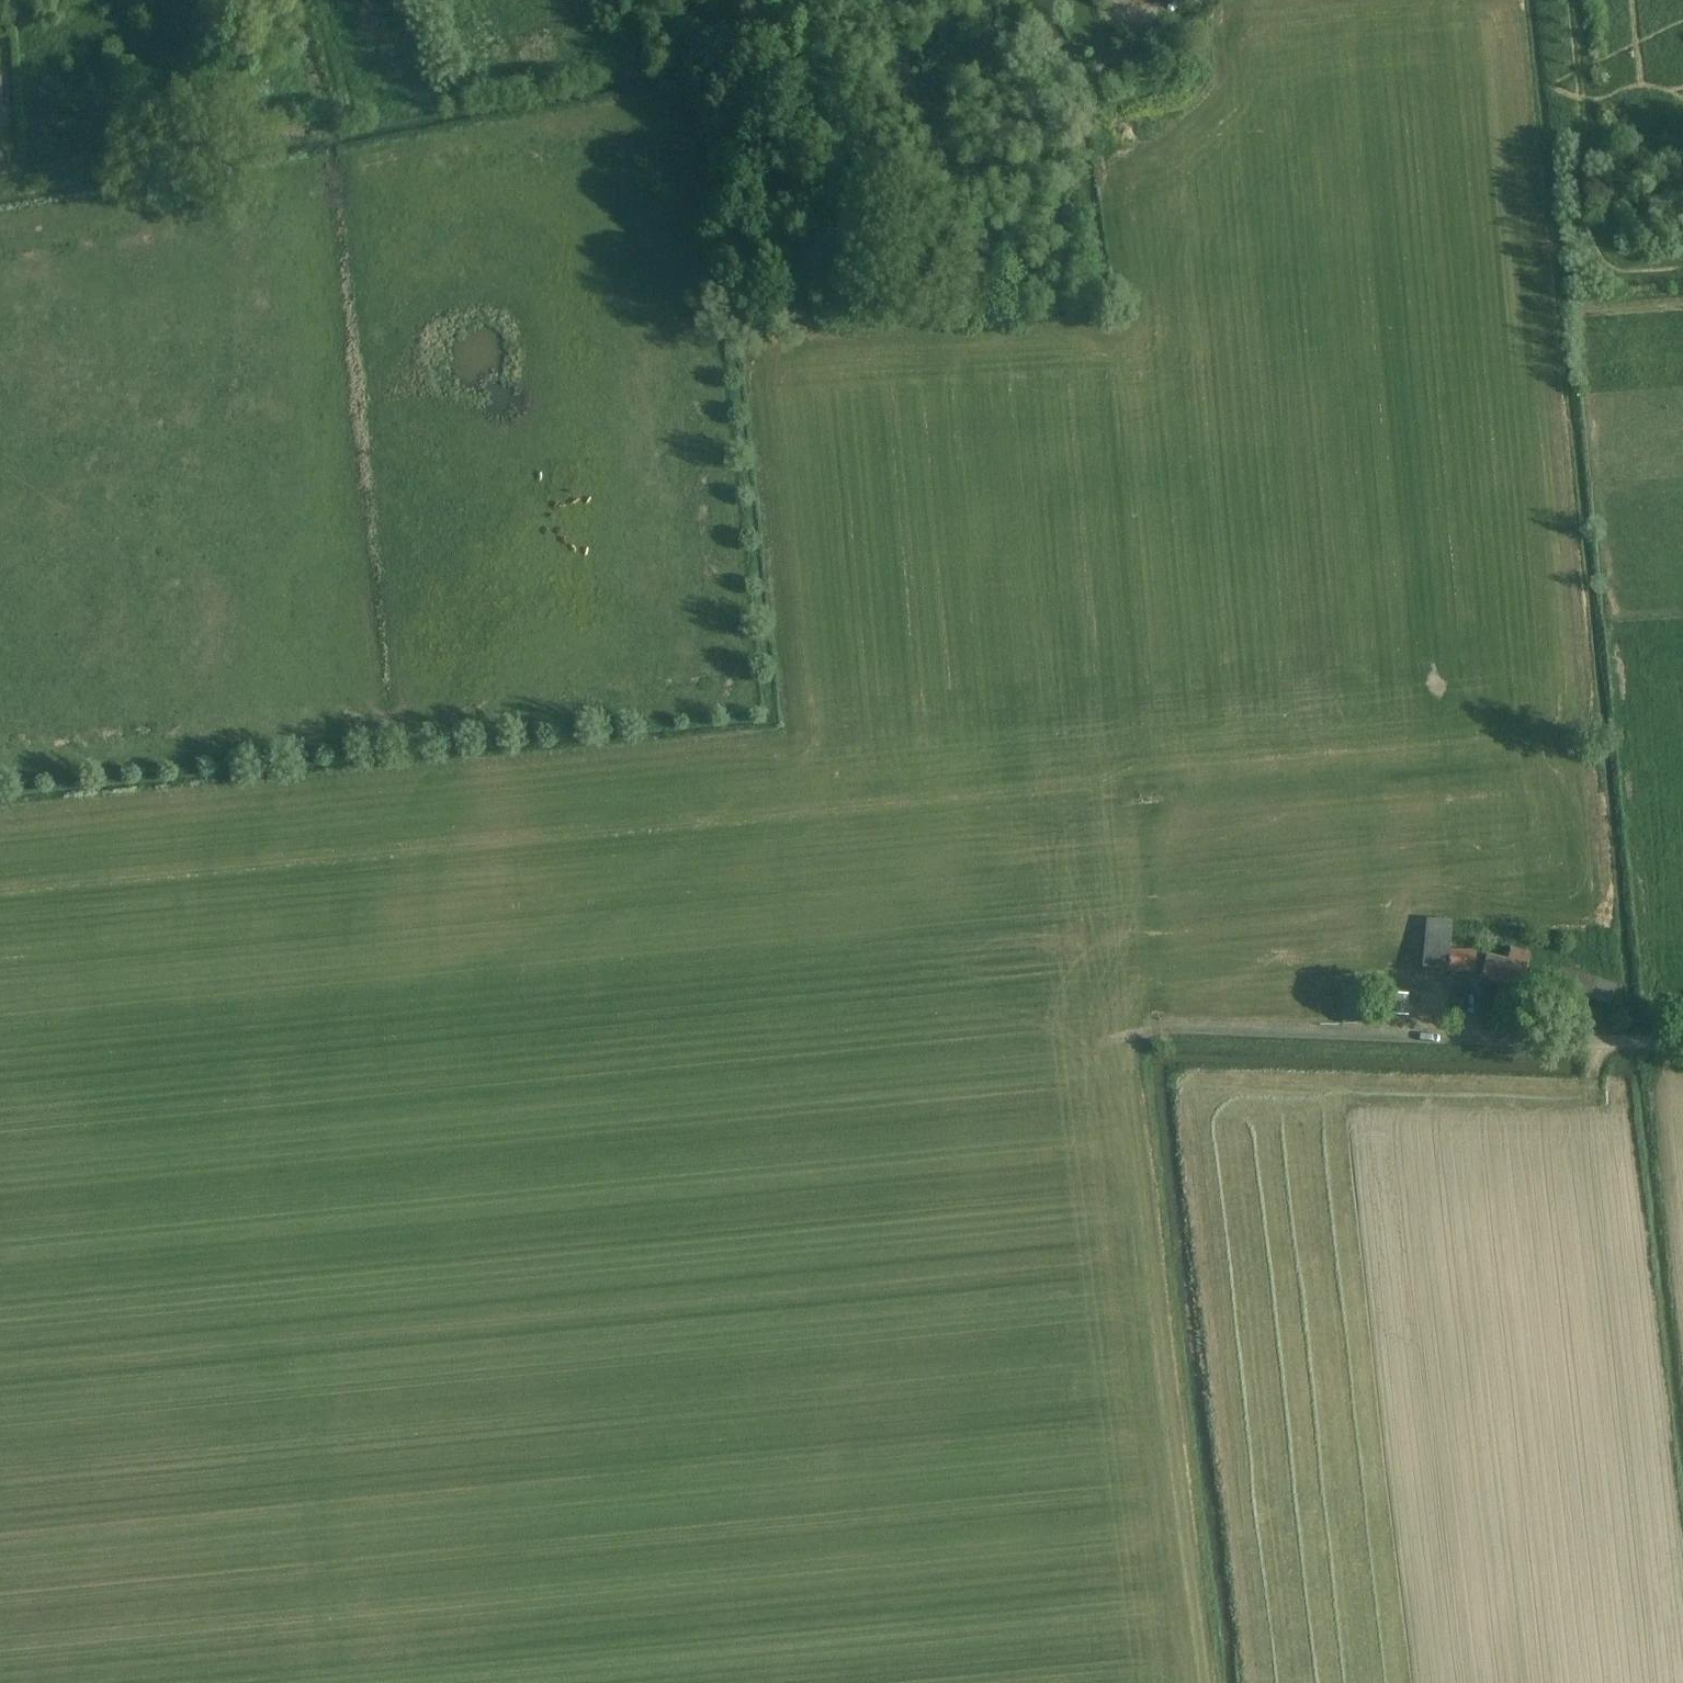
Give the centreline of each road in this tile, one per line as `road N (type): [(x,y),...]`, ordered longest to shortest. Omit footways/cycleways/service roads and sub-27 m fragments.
road 1 (unclassified): [(1682,1045),(1168,1029)]

